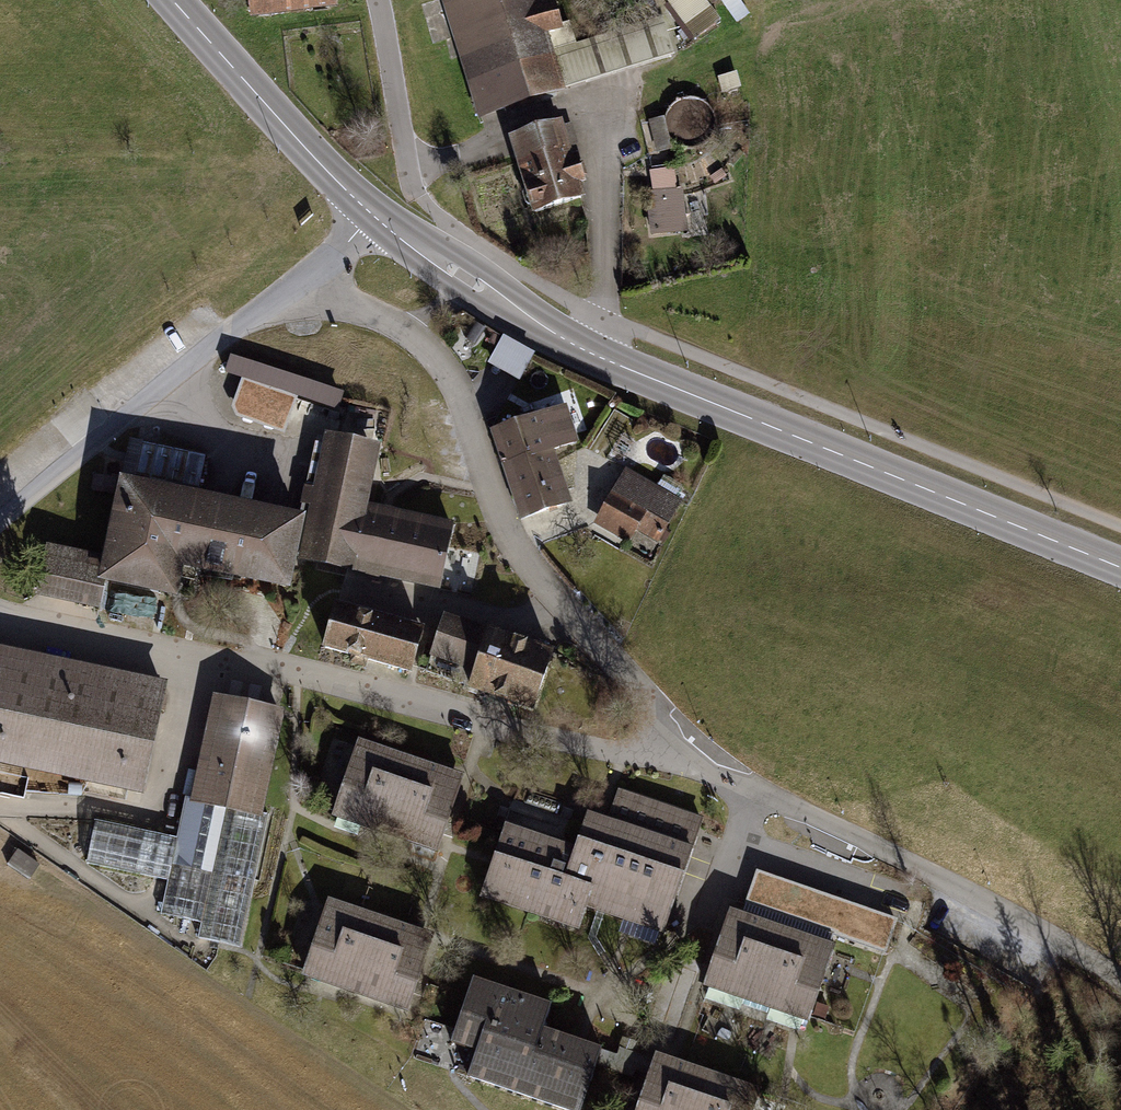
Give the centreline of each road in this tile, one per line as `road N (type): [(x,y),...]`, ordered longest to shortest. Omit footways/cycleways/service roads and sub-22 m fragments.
road 1 (residential): [(1120,982),(997,907),(691,757),(522,555),(436,358),(384,318),(300,279)]
road 2 (tertiary): [(1120,568),(605,359),(373,213)]
road 3 (track): [(486,249),(605,318),(1120,526)]
road 4 (unclassified): [(300,279),(0,522)]
road 5 (tertiary): [(373,213),(173,0)]
road 6 (residential): [(378,0),(409,172)]

